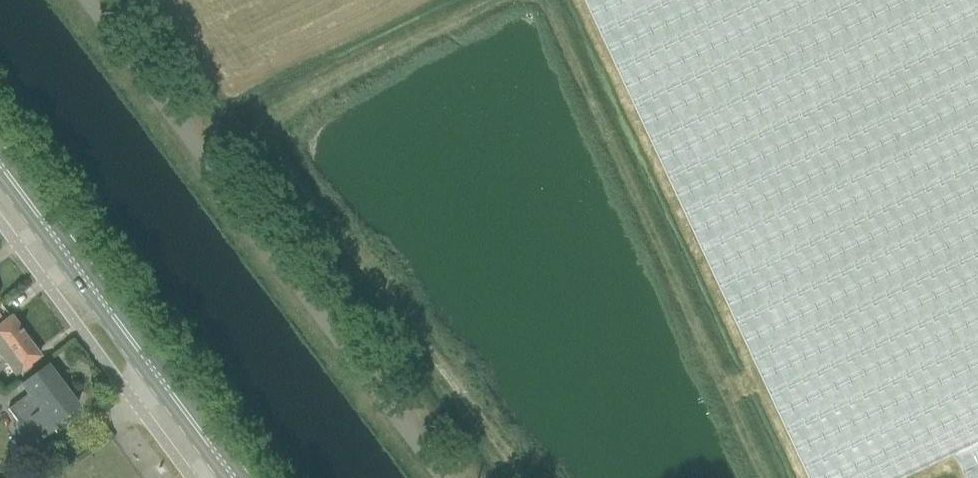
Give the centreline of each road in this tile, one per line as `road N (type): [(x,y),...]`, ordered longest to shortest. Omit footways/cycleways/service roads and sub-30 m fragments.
road 1 (unclassified): [(437,477),(83,0)]
road 2 (secondary): [(233,477),(0,167)]

